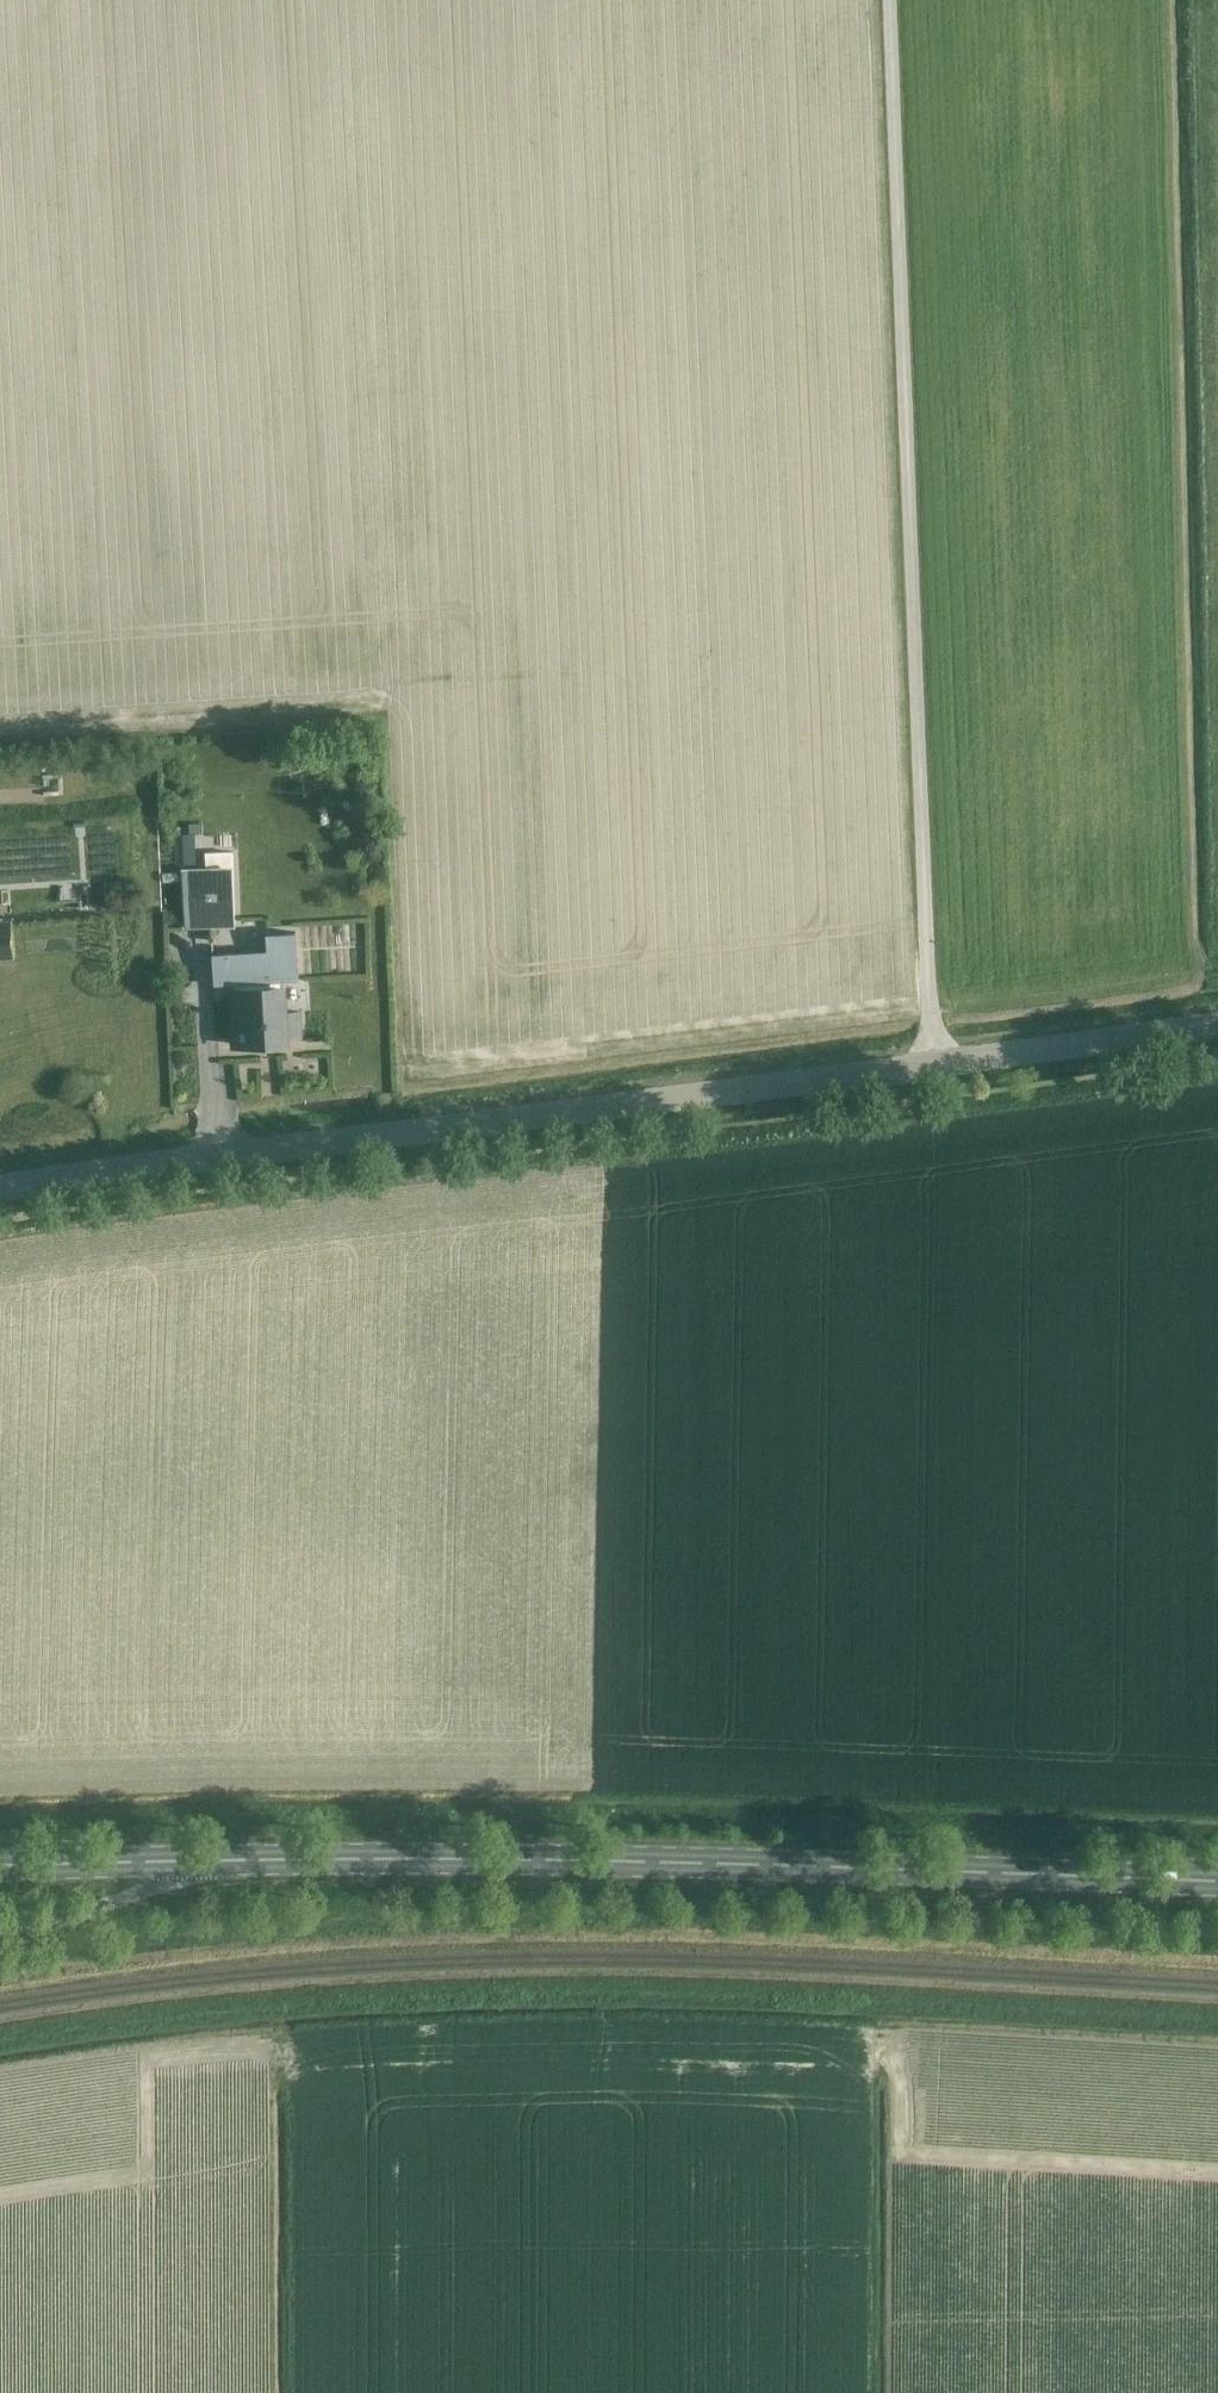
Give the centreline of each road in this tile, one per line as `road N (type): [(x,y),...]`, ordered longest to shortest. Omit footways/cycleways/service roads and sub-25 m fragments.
road 1 (tertiary): [(0,1192),(1217,1032)]
road 2 (primary): [(0,1864),(755,1863),(1217,1881)]

